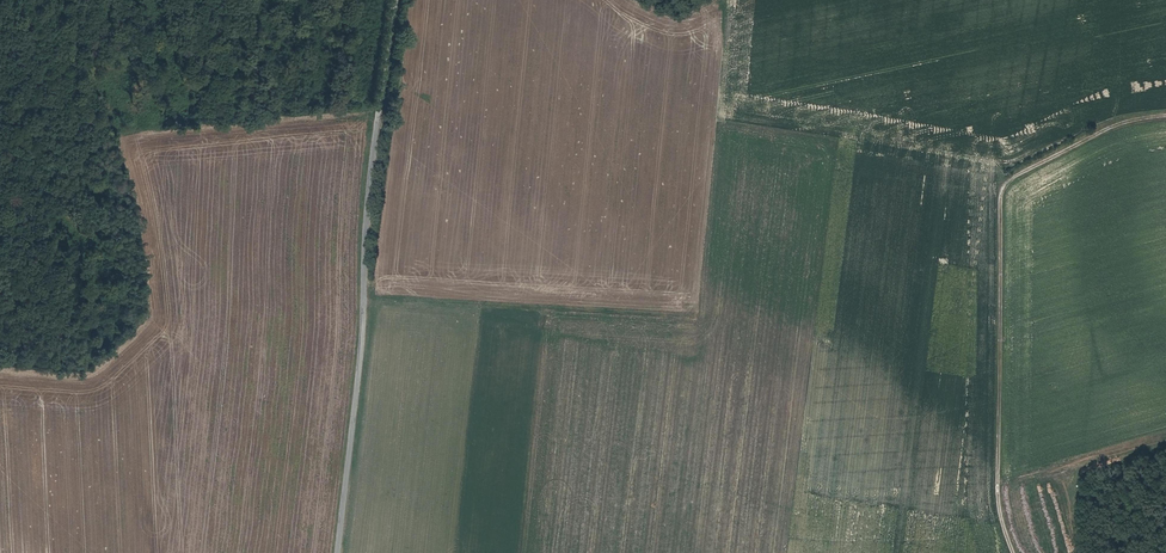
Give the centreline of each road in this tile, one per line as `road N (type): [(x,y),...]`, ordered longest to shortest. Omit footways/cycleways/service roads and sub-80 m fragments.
road 1 (unclassified): [(338,552),(364,249),(397,0)]
road 2 (track): [(1018,552),(1004,471),(996,194),(1008,180),(1128,123),(1165,117)]

